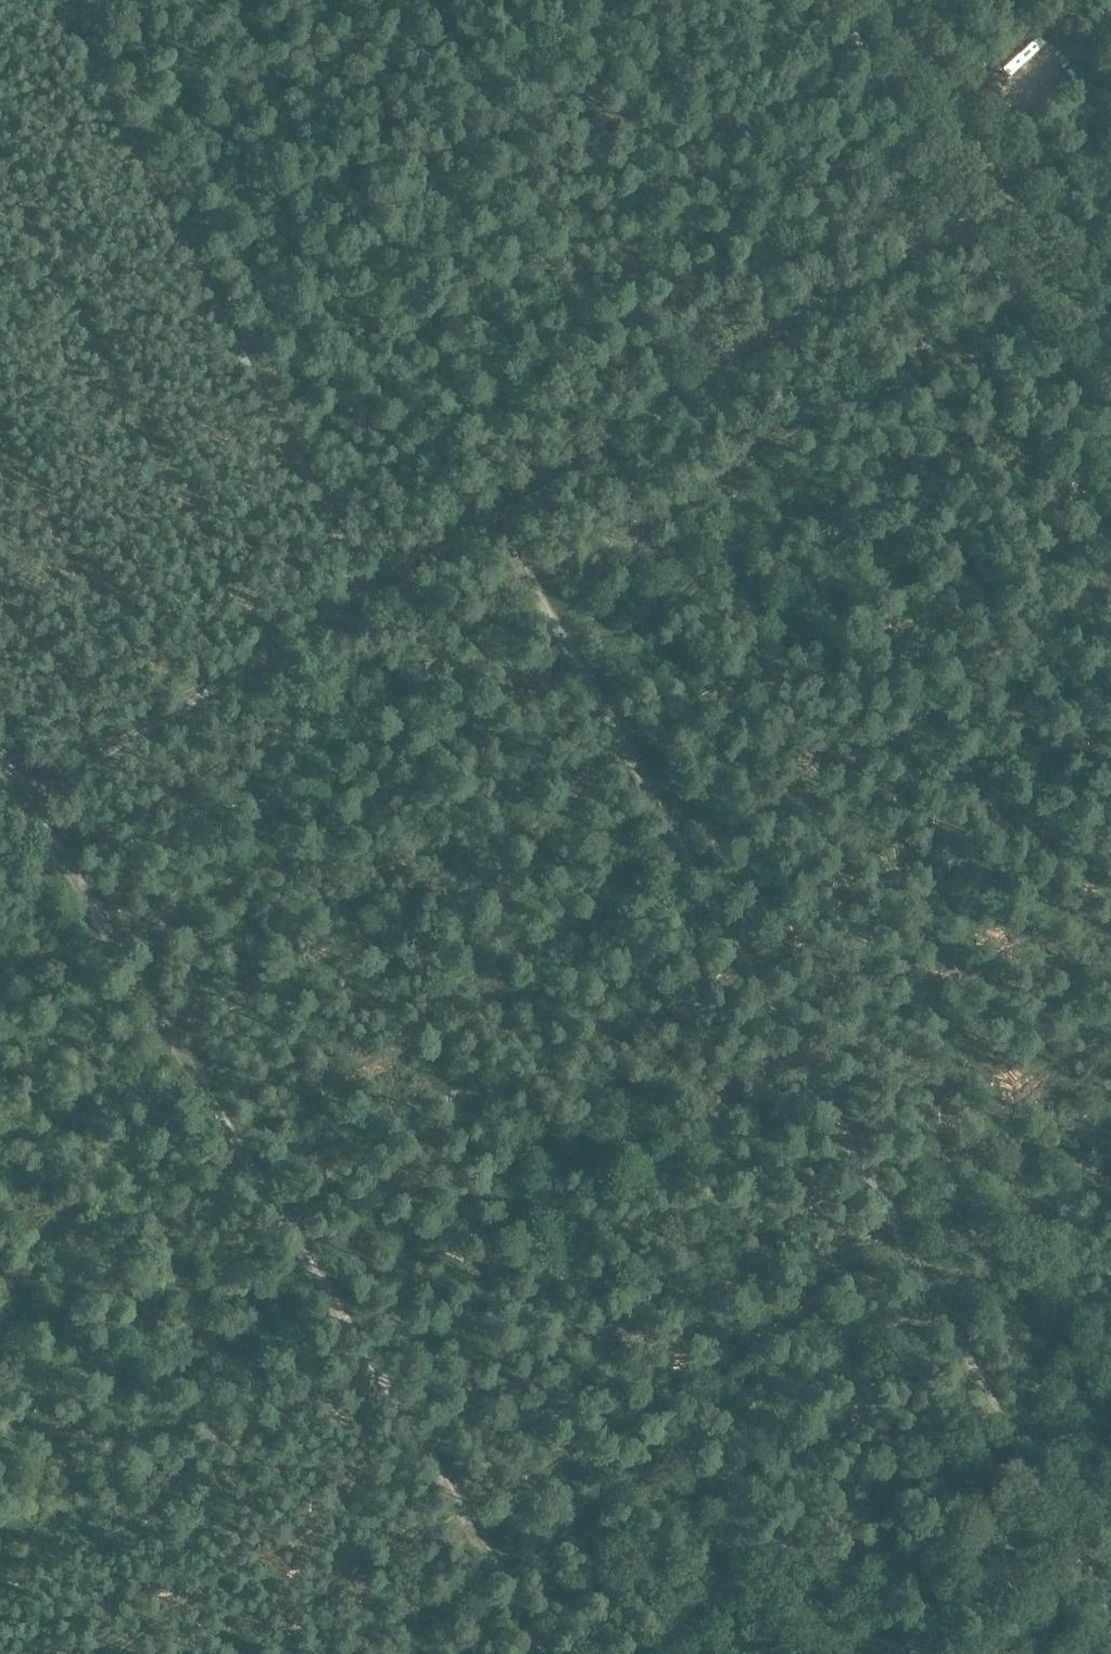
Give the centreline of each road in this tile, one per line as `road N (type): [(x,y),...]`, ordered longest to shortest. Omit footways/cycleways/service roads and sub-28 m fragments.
road 1 (track): [(493,519),(1110,1610)]
road 2 (track): [(943,243),(493,519)]
road 3 (track): [(163,208),(370,596)]
road 4 (track): [(370,596),(28,800)]
road 5 (track): [(52,0),(163,208)]
road 6 (track): [(1008,199),(887,0)]
road 7 (track): [(1110,369),(1008,199)]
road 8 (track): [(493,519),(370,596)]
road 9 (track): [(1110,138),(1008,199)]

